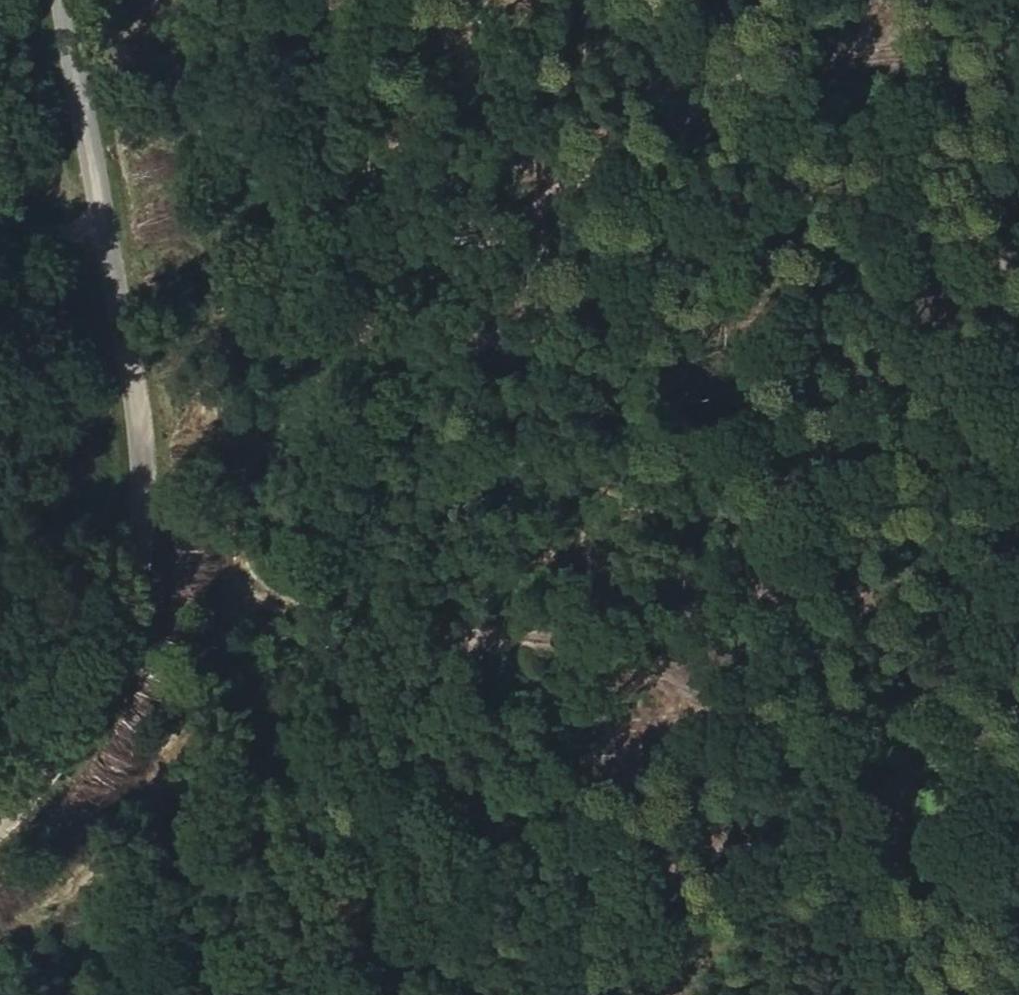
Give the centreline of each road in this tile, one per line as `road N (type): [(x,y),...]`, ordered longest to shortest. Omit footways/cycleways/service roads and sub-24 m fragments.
road 1 (tertiary): [(69,0),(117,343),(135,586),(95,682),(0,809)]

